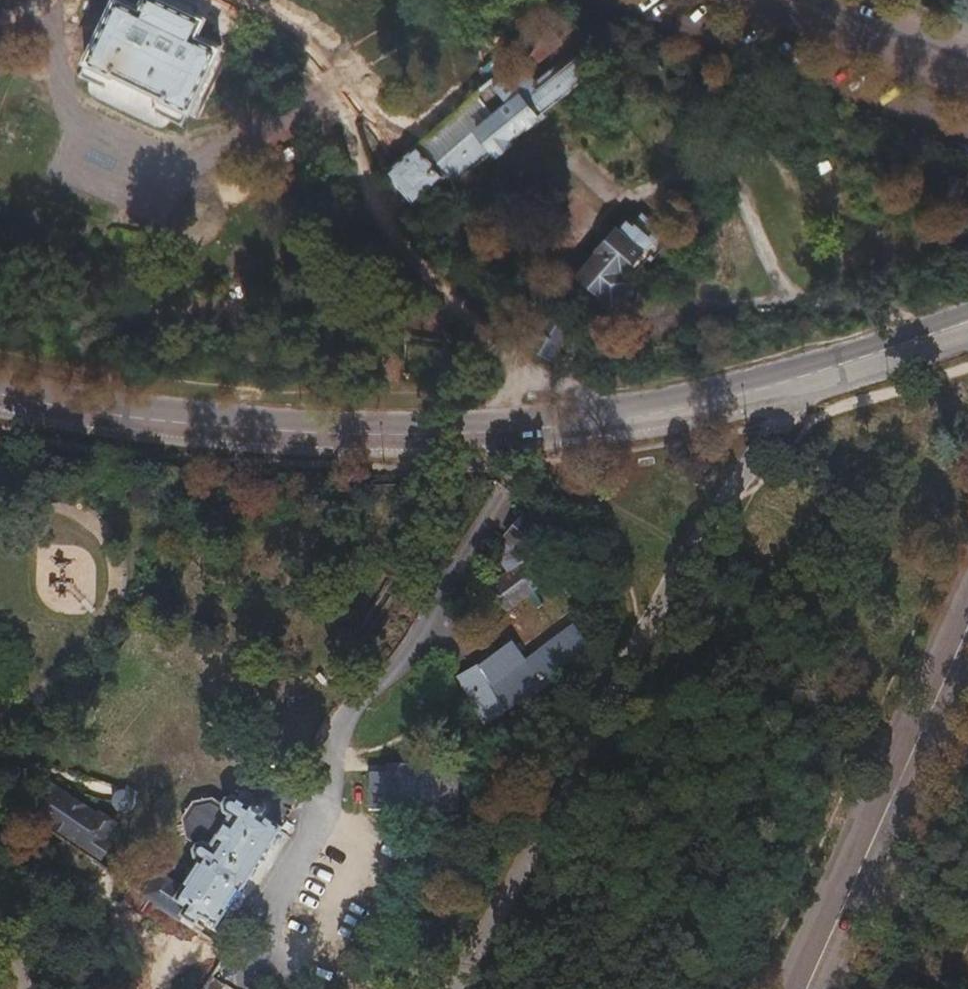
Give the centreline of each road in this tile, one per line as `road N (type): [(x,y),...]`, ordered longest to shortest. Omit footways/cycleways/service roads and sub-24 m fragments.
road 1 (unclassified): [(0,392),(83,413),(302,432),(528,430),(684,408),(936,332)]
road 2 (secondary): [(807,988),(967,628)]
road 3 (secondary): [(786,0),(967,71)]

